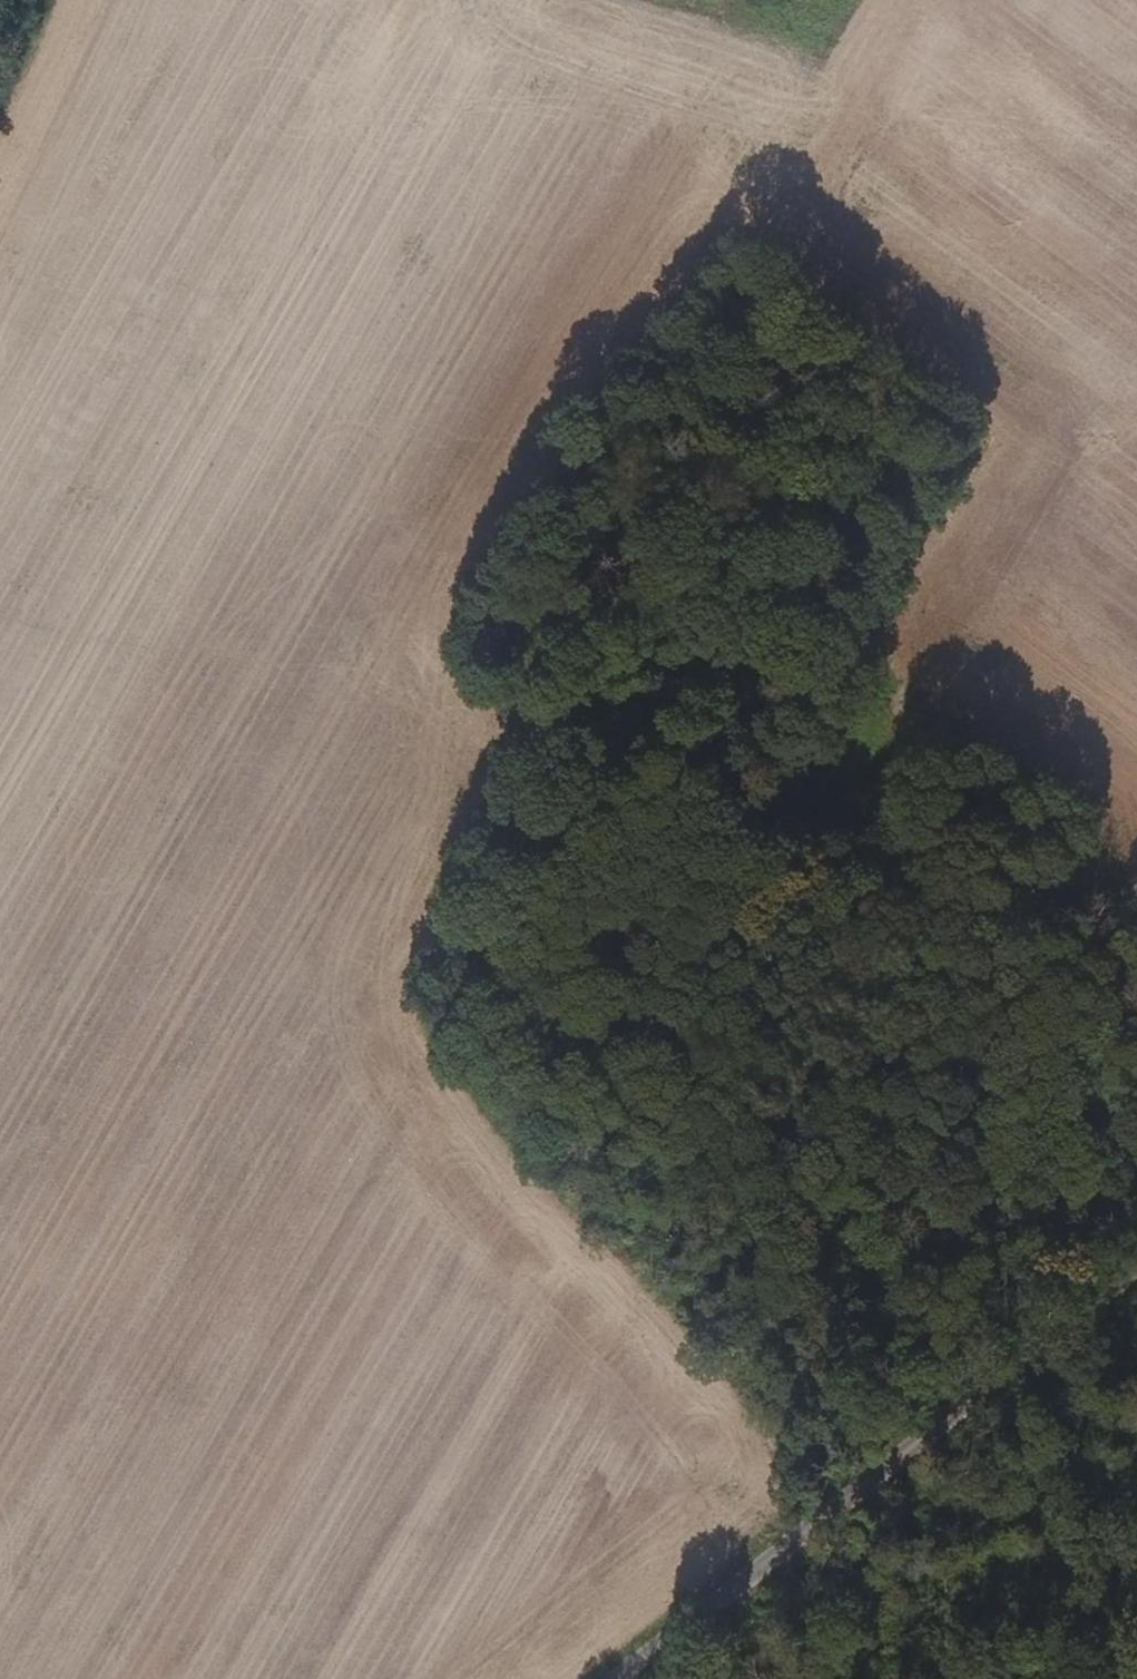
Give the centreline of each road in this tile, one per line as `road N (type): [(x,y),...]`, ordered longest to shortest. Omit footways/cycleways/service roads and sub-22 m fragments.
road 1 (track): [(1136,1256),(612,1678)]

